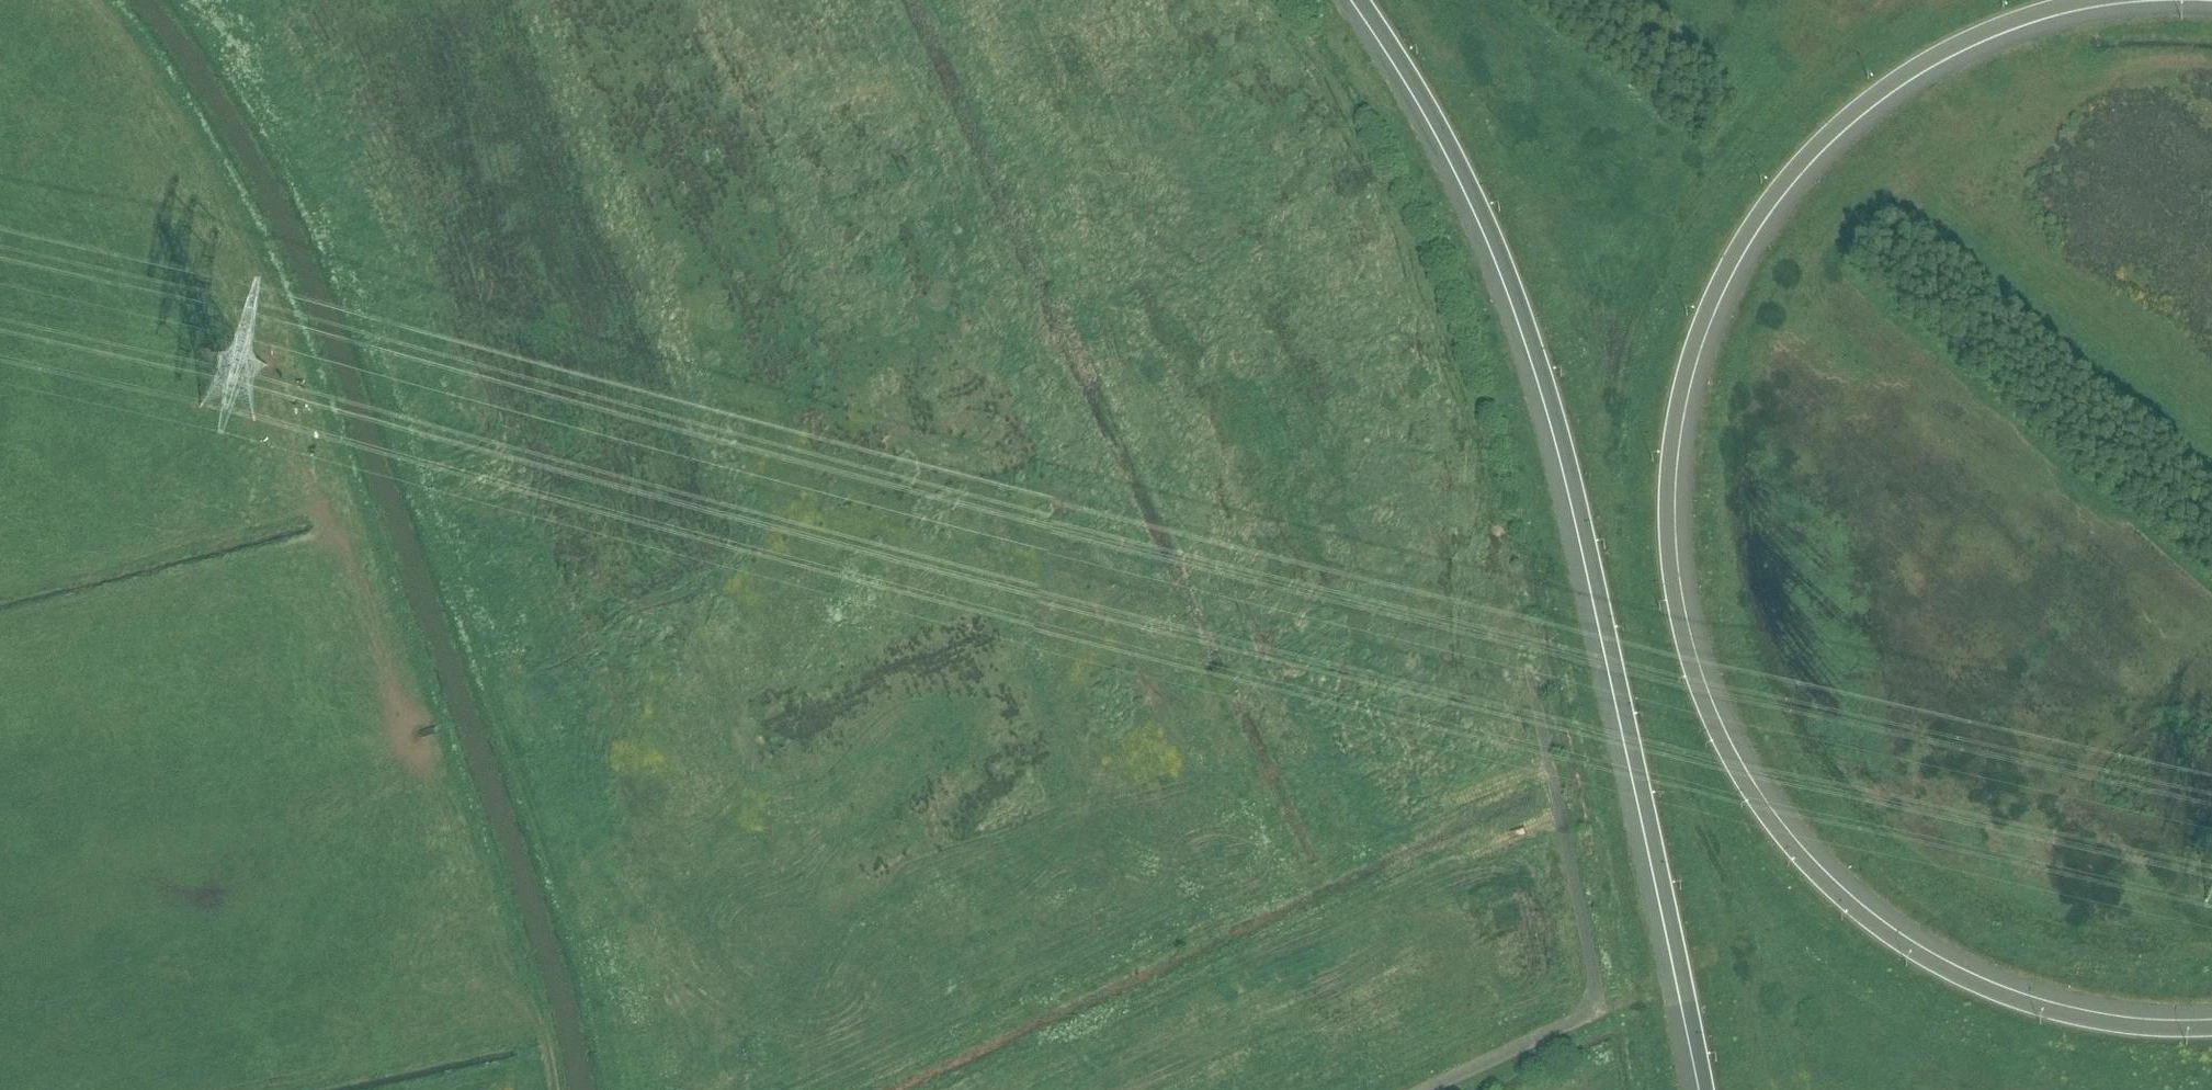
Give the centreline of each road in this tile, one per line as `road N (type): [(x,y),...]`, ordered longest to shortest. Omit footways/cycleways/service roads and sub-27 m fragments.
road 1 (motorway): [(2211,1028),(2117,1026),(2041,1010),(1922,960),(1863,916),(1813,872),(1738,772),(1687,654),(1673,587),(1671,453),(1682,391),(1704,318),(1755,223),(1836,129),(1881,92),(1999,29),(2093,0)]
road 2 (motorway): [(1353,0),(1453,163),(1523,329),(1560,450),(1706,1089)]
road 3 (unclassified): [(1429,1089),(1579,1020),(1596,988),(1526,661)]

